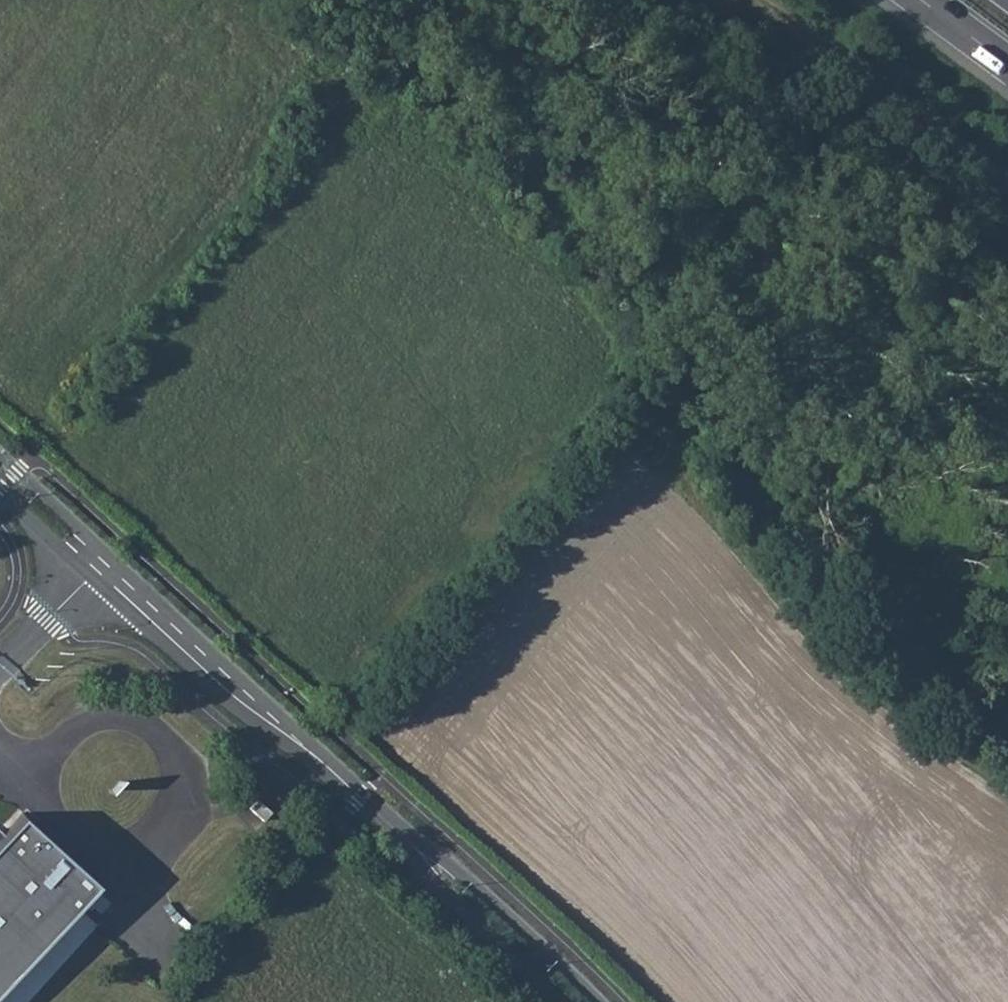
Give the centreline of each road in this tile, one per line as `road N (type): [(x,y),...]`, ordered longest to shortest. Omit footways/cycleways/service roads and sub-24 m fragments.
road 1 (unclassified): [(384,817),(224,682),(103,564)]
road 2 (track): [(762,0),(1007,172)]
road 3 (unclassified): [(603,1001),(384,817)]
road 4 (unclassified): [(384,817),(558,1001)]
road 5 (unclassified): [(103,564),(0,453)]
road 6 (unclassified): [(0,500),(45,542),(103,564)]

